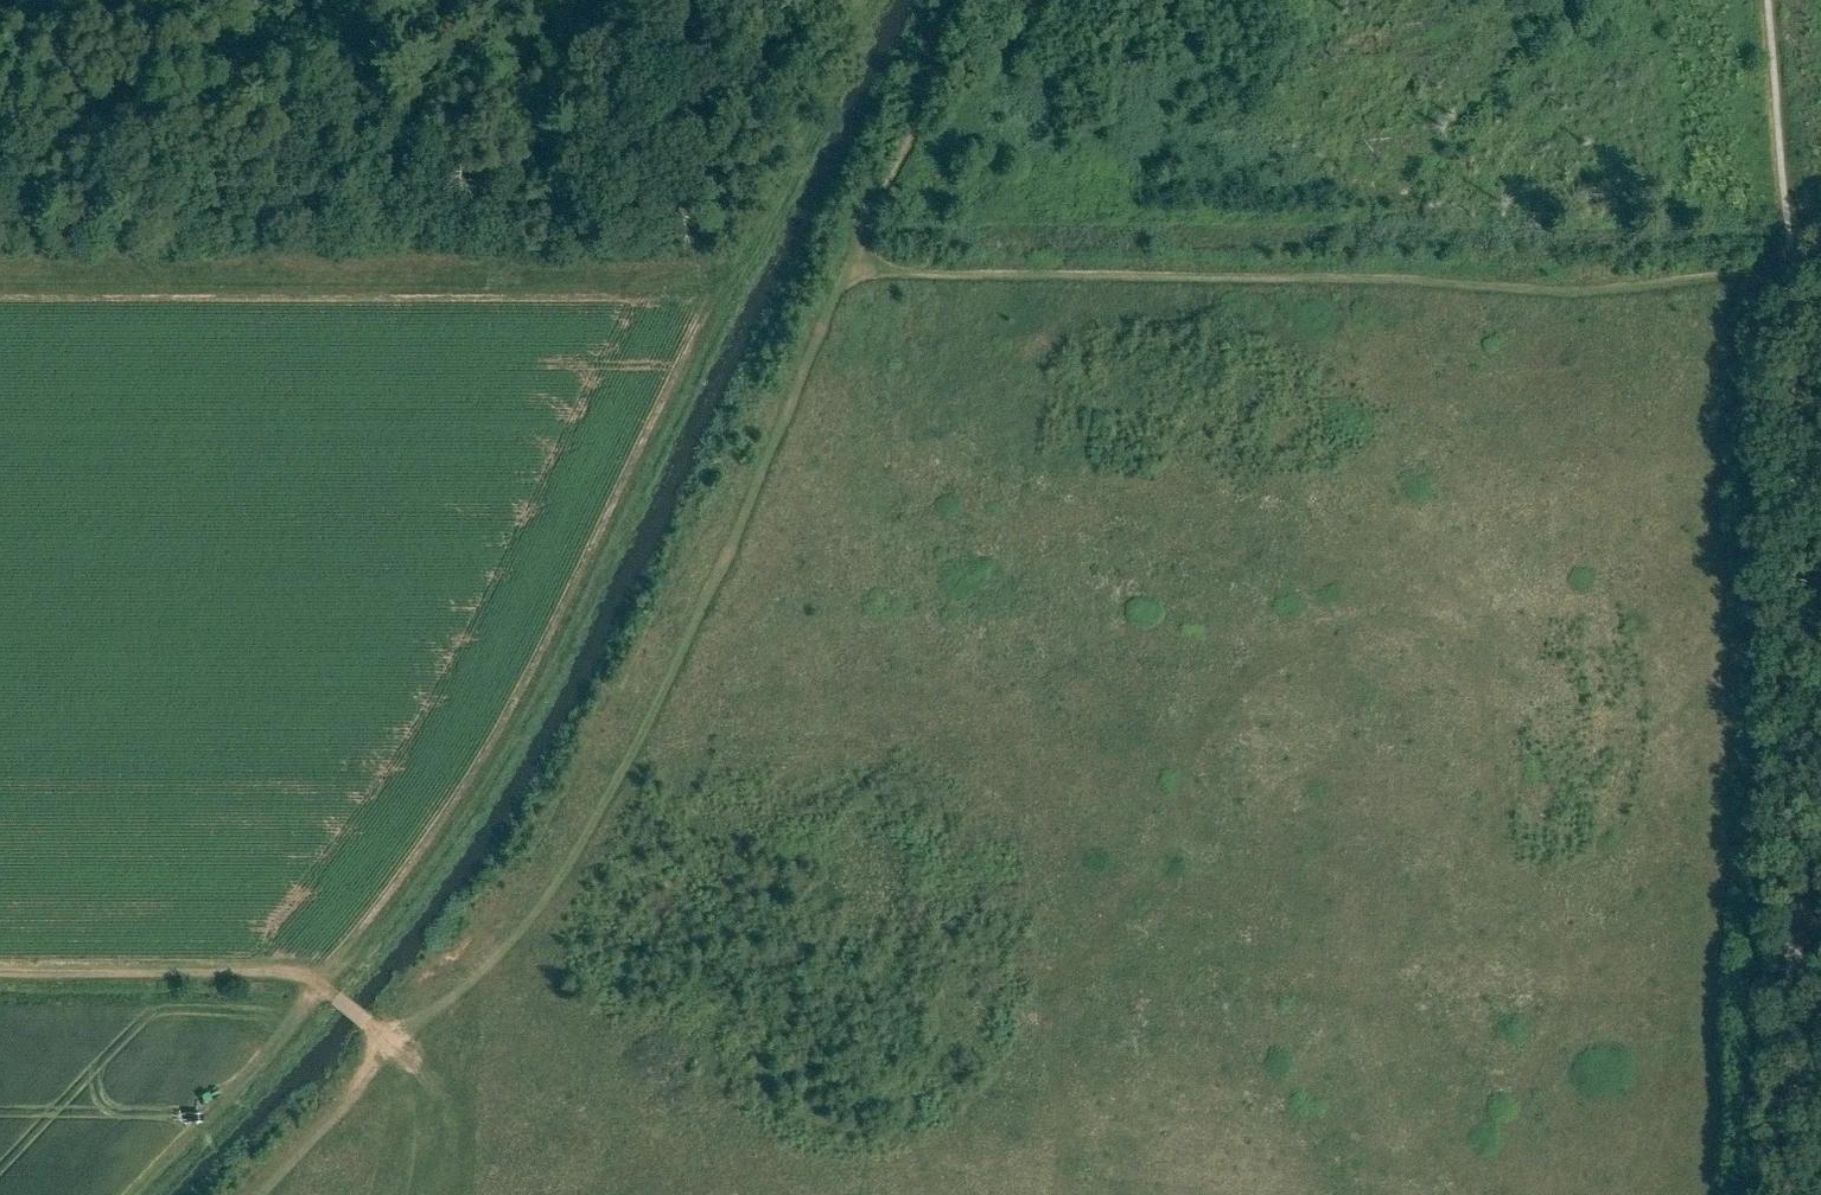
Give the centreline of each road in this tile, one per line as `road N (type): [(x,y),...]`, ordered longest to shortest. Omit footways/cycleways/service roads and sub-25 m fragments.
road 1 (track): [(265,1194),(576,864),(689,653),(855,255)]
road 2 (track): [(855,255),(1767,258),(1795,264)]
road 3 (track): [(0,974),(284,971),(312,977),(402,1050)]
road 4 (track): [(855,255),(908,140),(953,0)]

